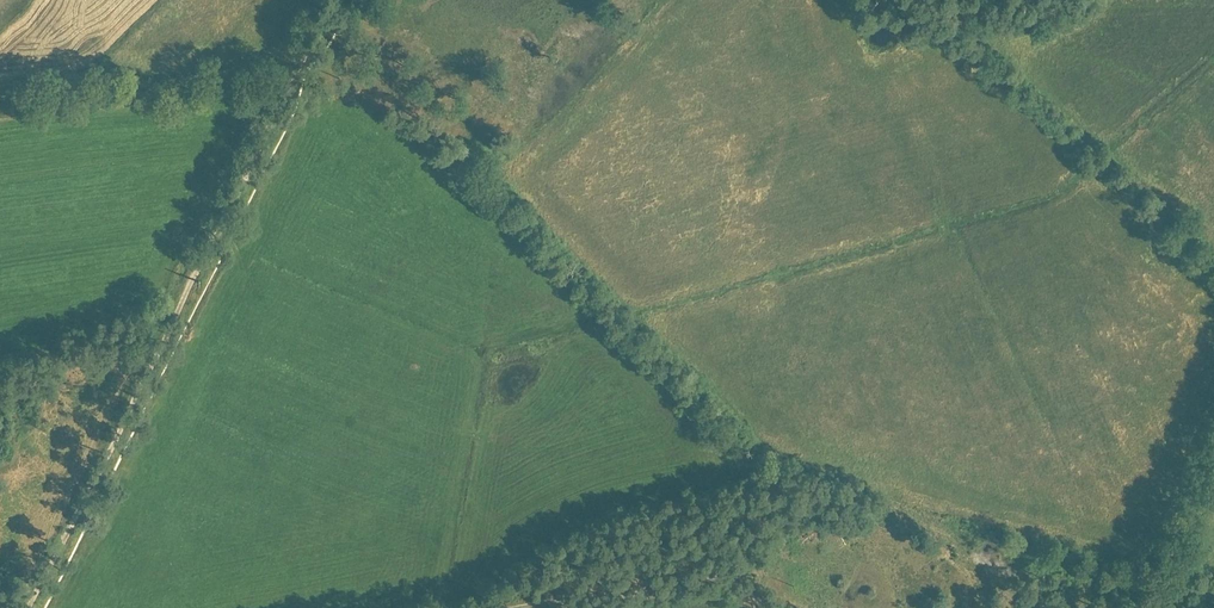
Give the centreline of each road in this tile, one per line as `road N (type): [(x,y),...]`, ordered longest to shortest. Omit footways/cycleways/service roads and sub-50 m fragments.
road 1 (track): [(335,0),(33,607)]
road 2 (track): [(0,100),(291,82)]
road 3 (track): [(519,607),(709,579),(731,584),(759,607)]
road 4 (track): [(1213,468),(1150,607)]

